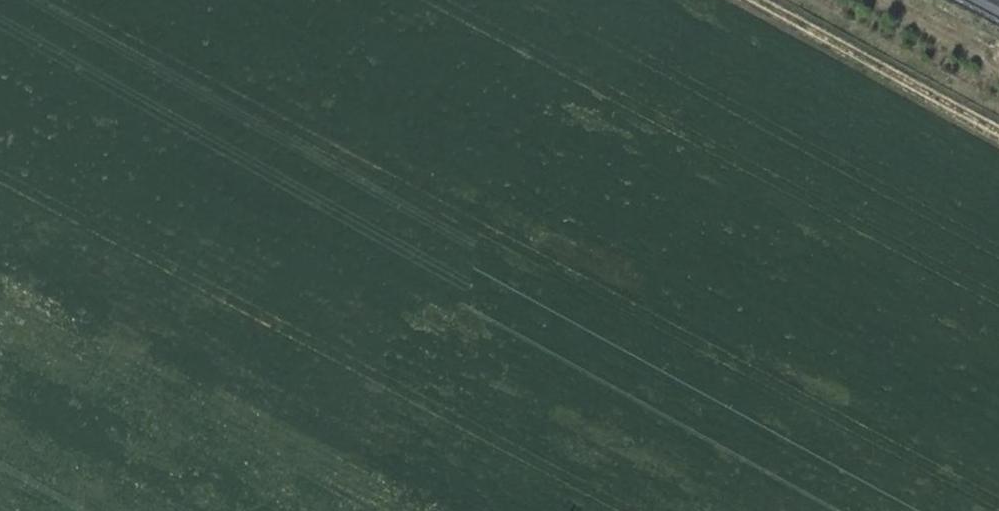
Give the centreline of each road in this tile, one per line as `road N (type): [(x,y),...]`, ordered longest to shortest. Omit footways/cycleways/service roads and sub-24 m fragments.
road 1 (track): [(756,0),(998,134)]

